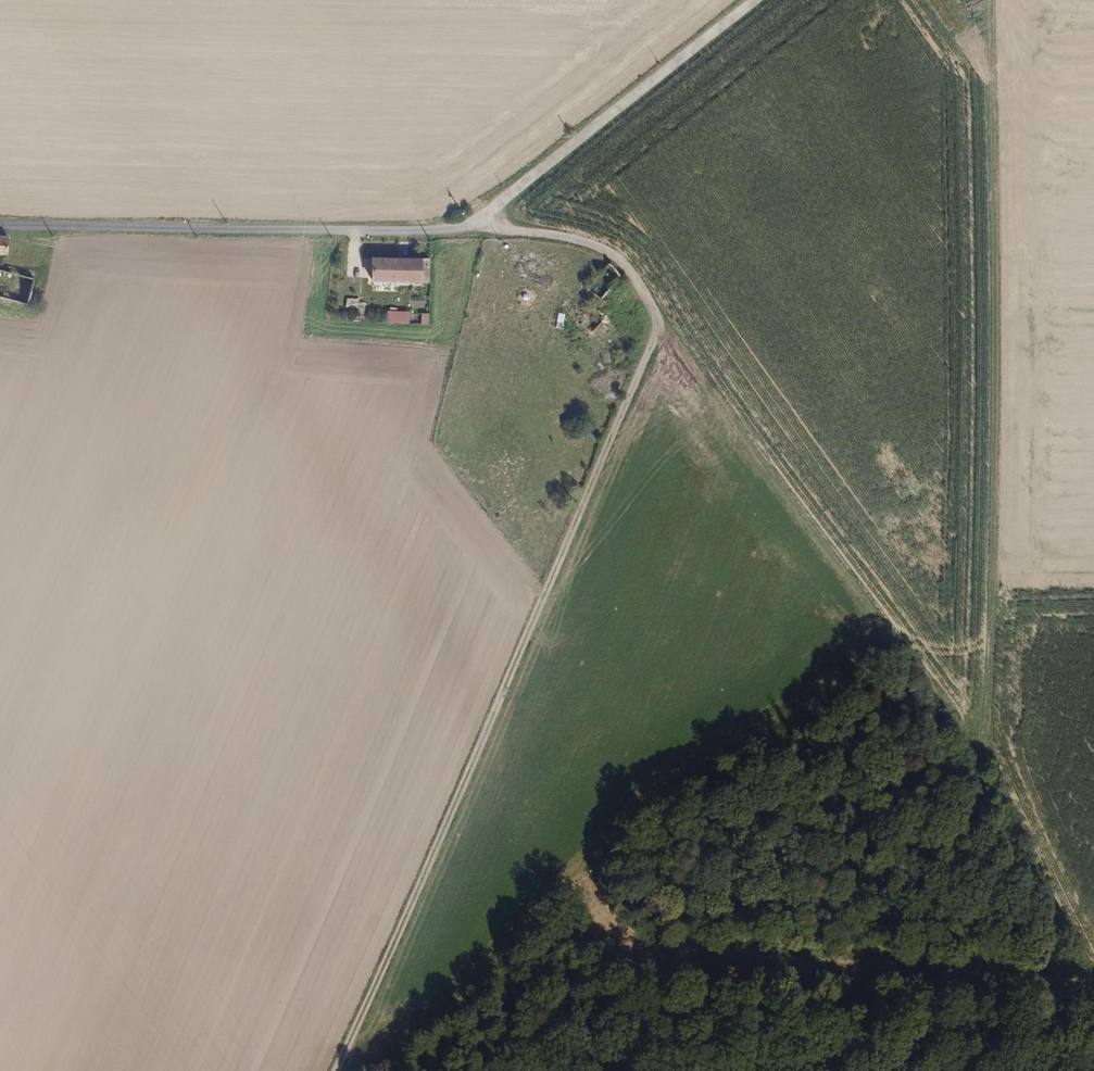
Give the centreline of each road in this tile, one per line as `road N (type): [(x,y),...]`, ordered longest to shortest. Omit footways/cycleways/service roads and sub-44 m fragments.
road 1 (track): [(990,0),(996,304),(980,778),(1093,1026)]
road 2 (track): [(339,1070),(661,321),(610,249)]
road 3 (unclassified): [(0,220),(324,232),(477,220),(610,249)]
road 4 (track): [(755,0),(477,220)]

